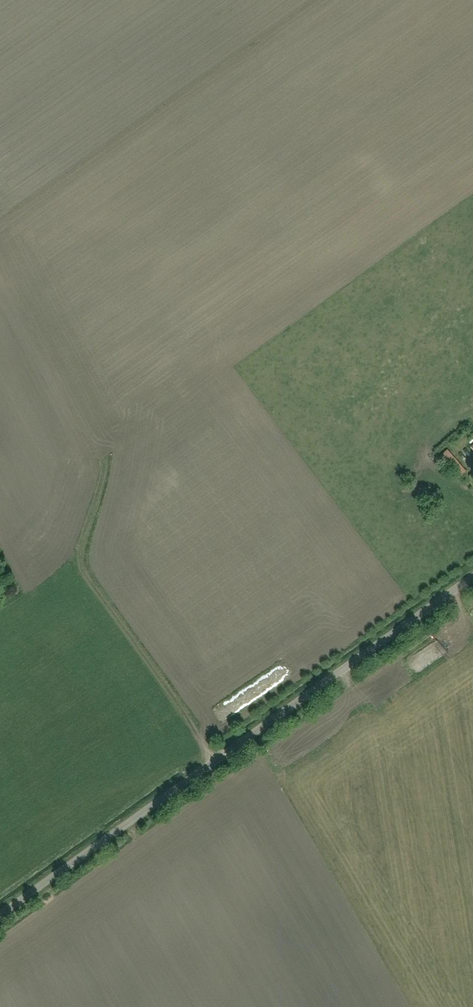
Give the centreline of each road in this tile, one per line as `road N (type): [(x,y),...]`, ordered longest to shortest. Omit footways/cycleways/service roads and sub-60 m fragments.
road 1 (residential): [(0,915),(472,577)]
road 2 (track): [(217,760),(83,565),(104,466)]

